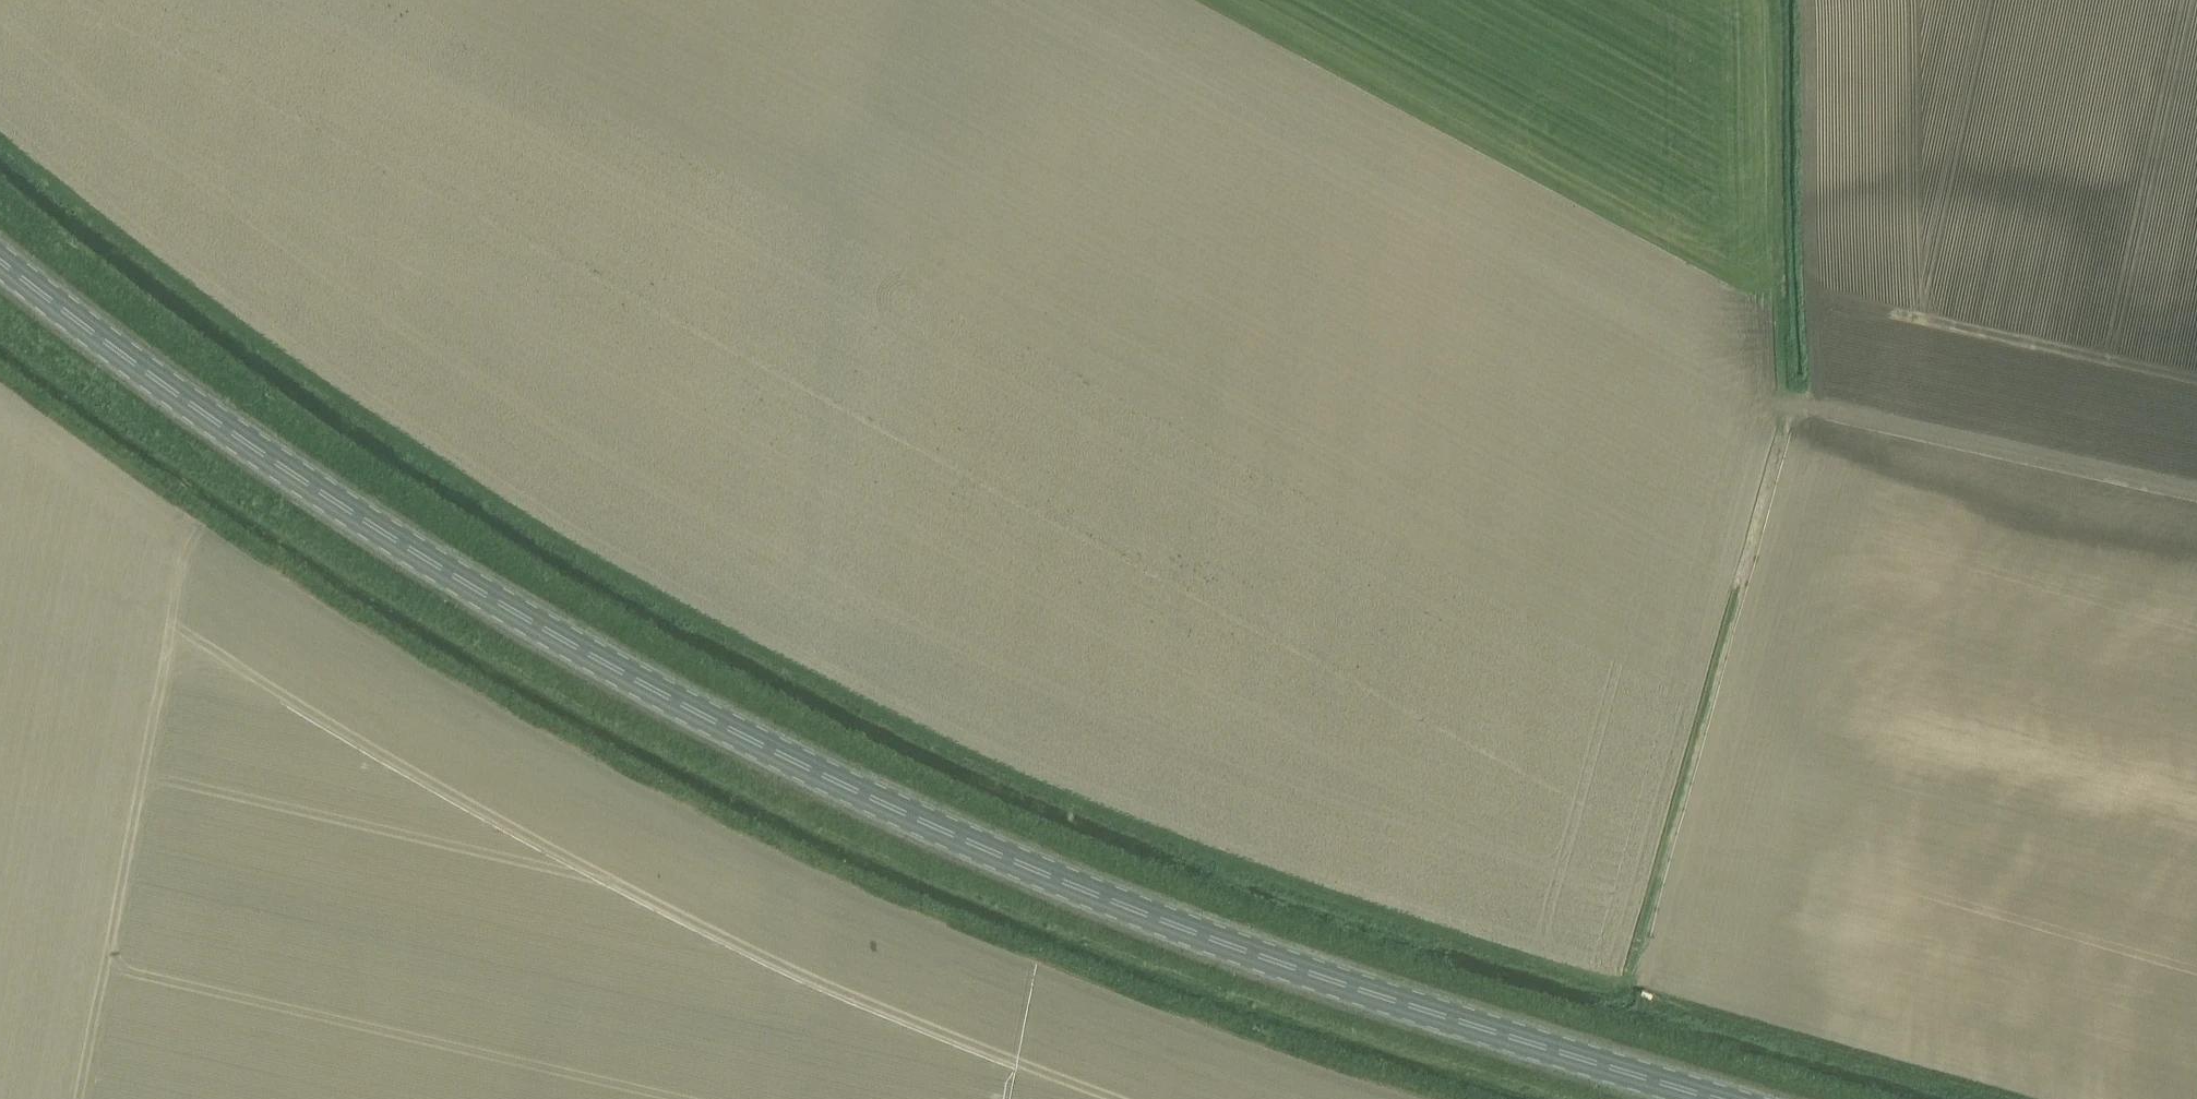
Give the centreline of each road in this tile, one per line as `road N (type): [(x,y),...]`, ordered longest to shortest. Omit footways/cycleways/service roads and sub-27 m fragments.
road 1 (primary): [(1719,1098),(1195,934),(903,814),(614,669),(437,563),(220,425),(0,260)]
road 2 (track): [(1771,405),(1875,418),(2196,487)]

